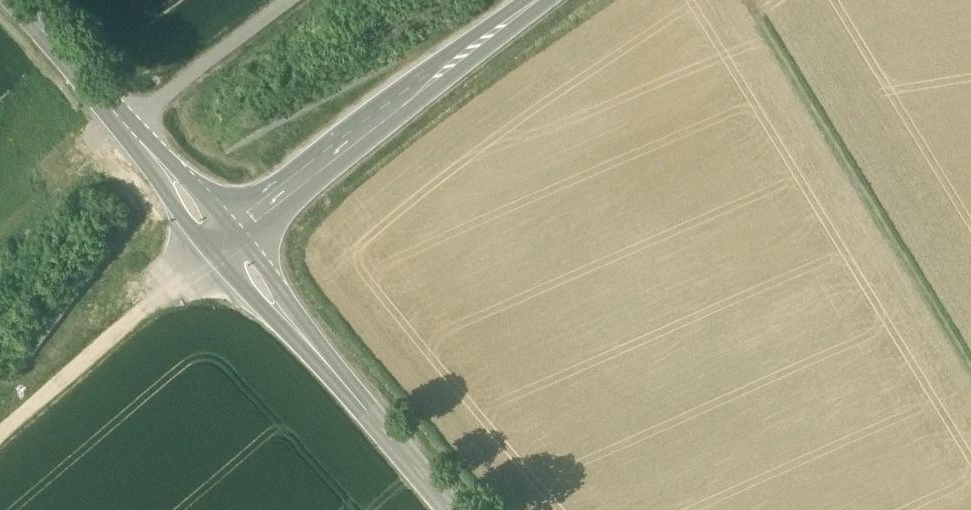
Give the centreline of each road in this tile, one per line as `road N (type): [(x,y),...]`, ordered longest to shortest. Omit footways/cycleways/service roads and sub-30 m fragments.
road 1 (track): [(753,0),(970,348)]
road 2 (secondary): [(538,0),(220,234)]
road 3 (tertiary): [(220,234),(449,509)]
road 4 (tertiary): [(17,0),(220,234)]
road 5 (track): [(231,246),(0,439)]

